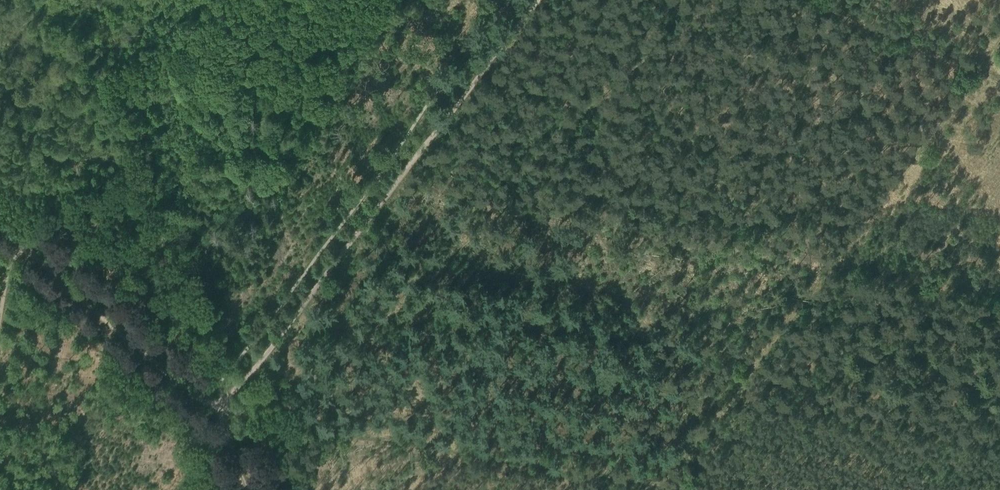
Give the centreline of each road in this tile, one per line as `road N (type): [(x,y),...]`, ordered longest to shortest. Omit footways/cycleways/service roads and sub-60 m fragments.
road 1 (track): [(222,409),(273,396),(372,330),(413,286),(491,224),(541,137),(611,98),(670,0)]
road 2 (track): [(222,409),(536,0)]
road 3 (track): [(18,248),(206,406),(222,409)]

